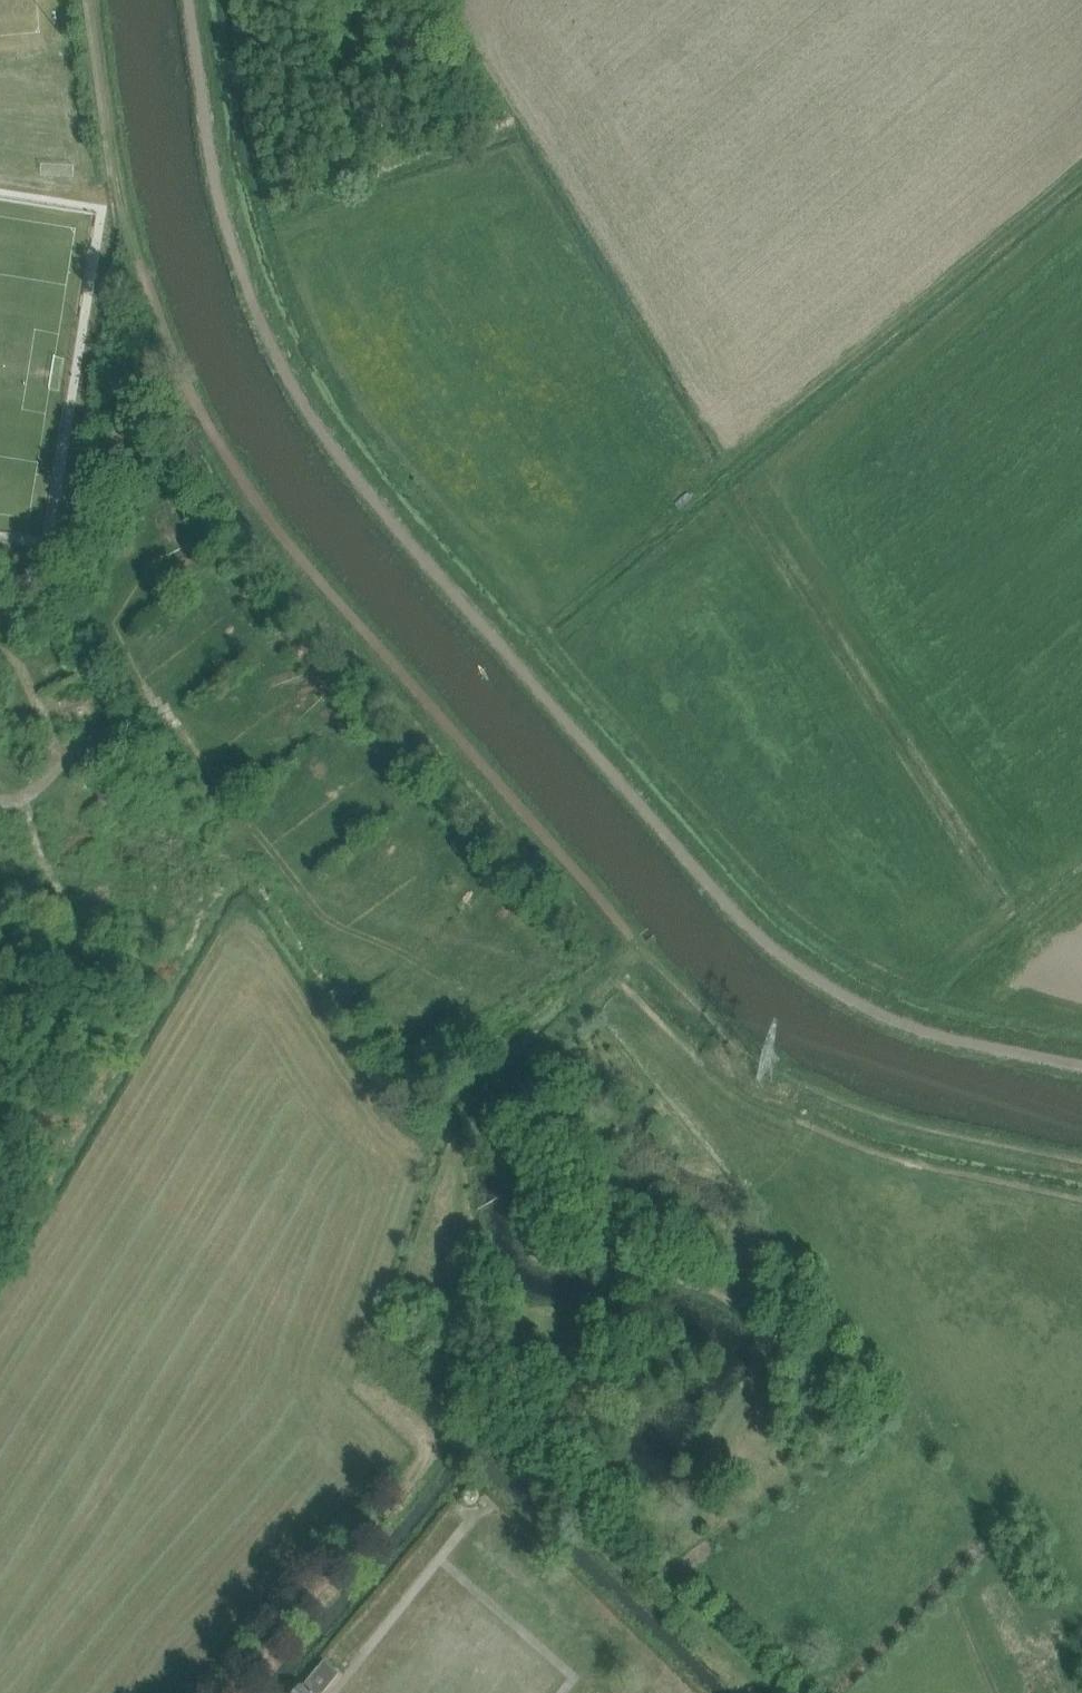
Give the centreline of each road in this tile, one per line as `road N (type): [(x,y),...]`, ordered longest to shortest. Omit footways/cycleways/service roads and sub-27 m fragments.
road 1 (track): [(248,1692),(433,1464)]

